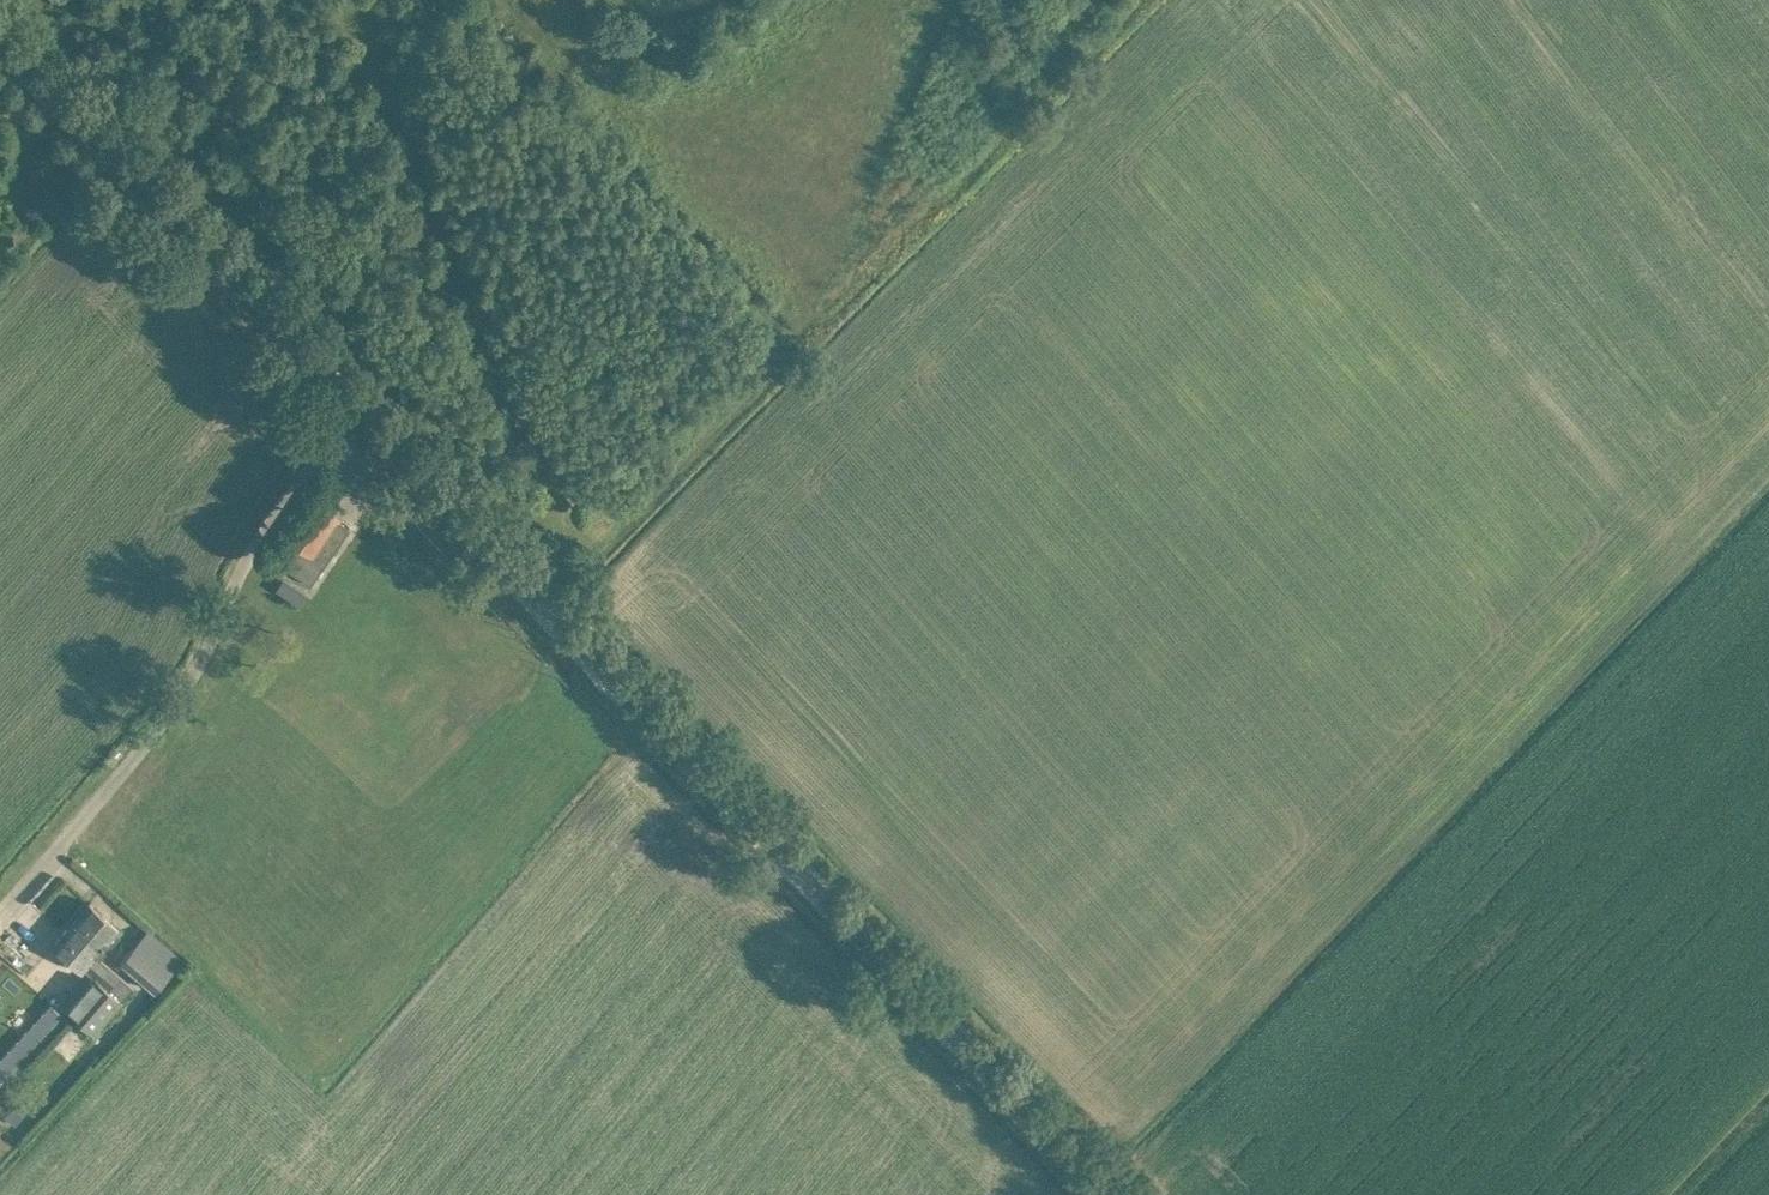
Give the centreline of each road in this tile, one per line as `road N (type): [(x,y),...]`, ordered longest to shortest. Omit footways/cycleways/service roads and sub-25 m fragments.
road 1 (unclassified): [(1117,1194),(0,43)]

